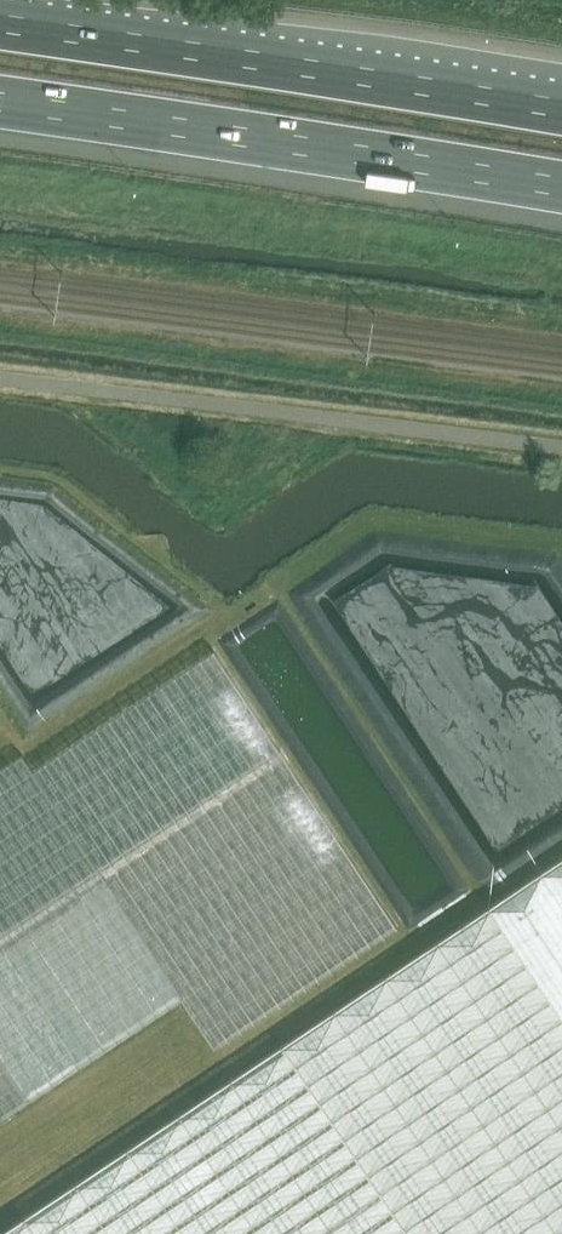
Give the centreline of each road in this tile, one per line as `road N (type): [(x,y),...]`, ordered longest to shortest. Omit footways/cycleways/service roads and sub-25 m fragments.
road 1 (motorway): [(0,100),(561,187)]
road 2 (motorway): [(561,109),(0,25)]

